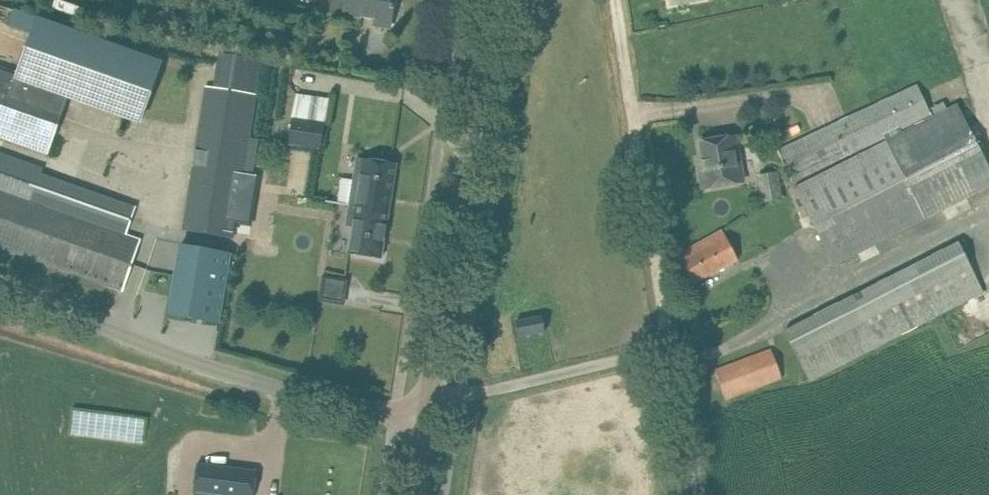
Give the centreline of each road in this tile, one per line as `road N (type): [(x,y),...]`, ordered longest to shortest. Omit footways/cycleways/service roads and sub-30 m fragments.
road 1 (track): [(697,494),(616,0)]
road 2 (unclassified): [(423,416),(221,370),(0,291)]
road 3 (tertiary): [(423,416),(482,0)]
road 4 (unclassified): [(423,416),(458,398),(673,348)]

